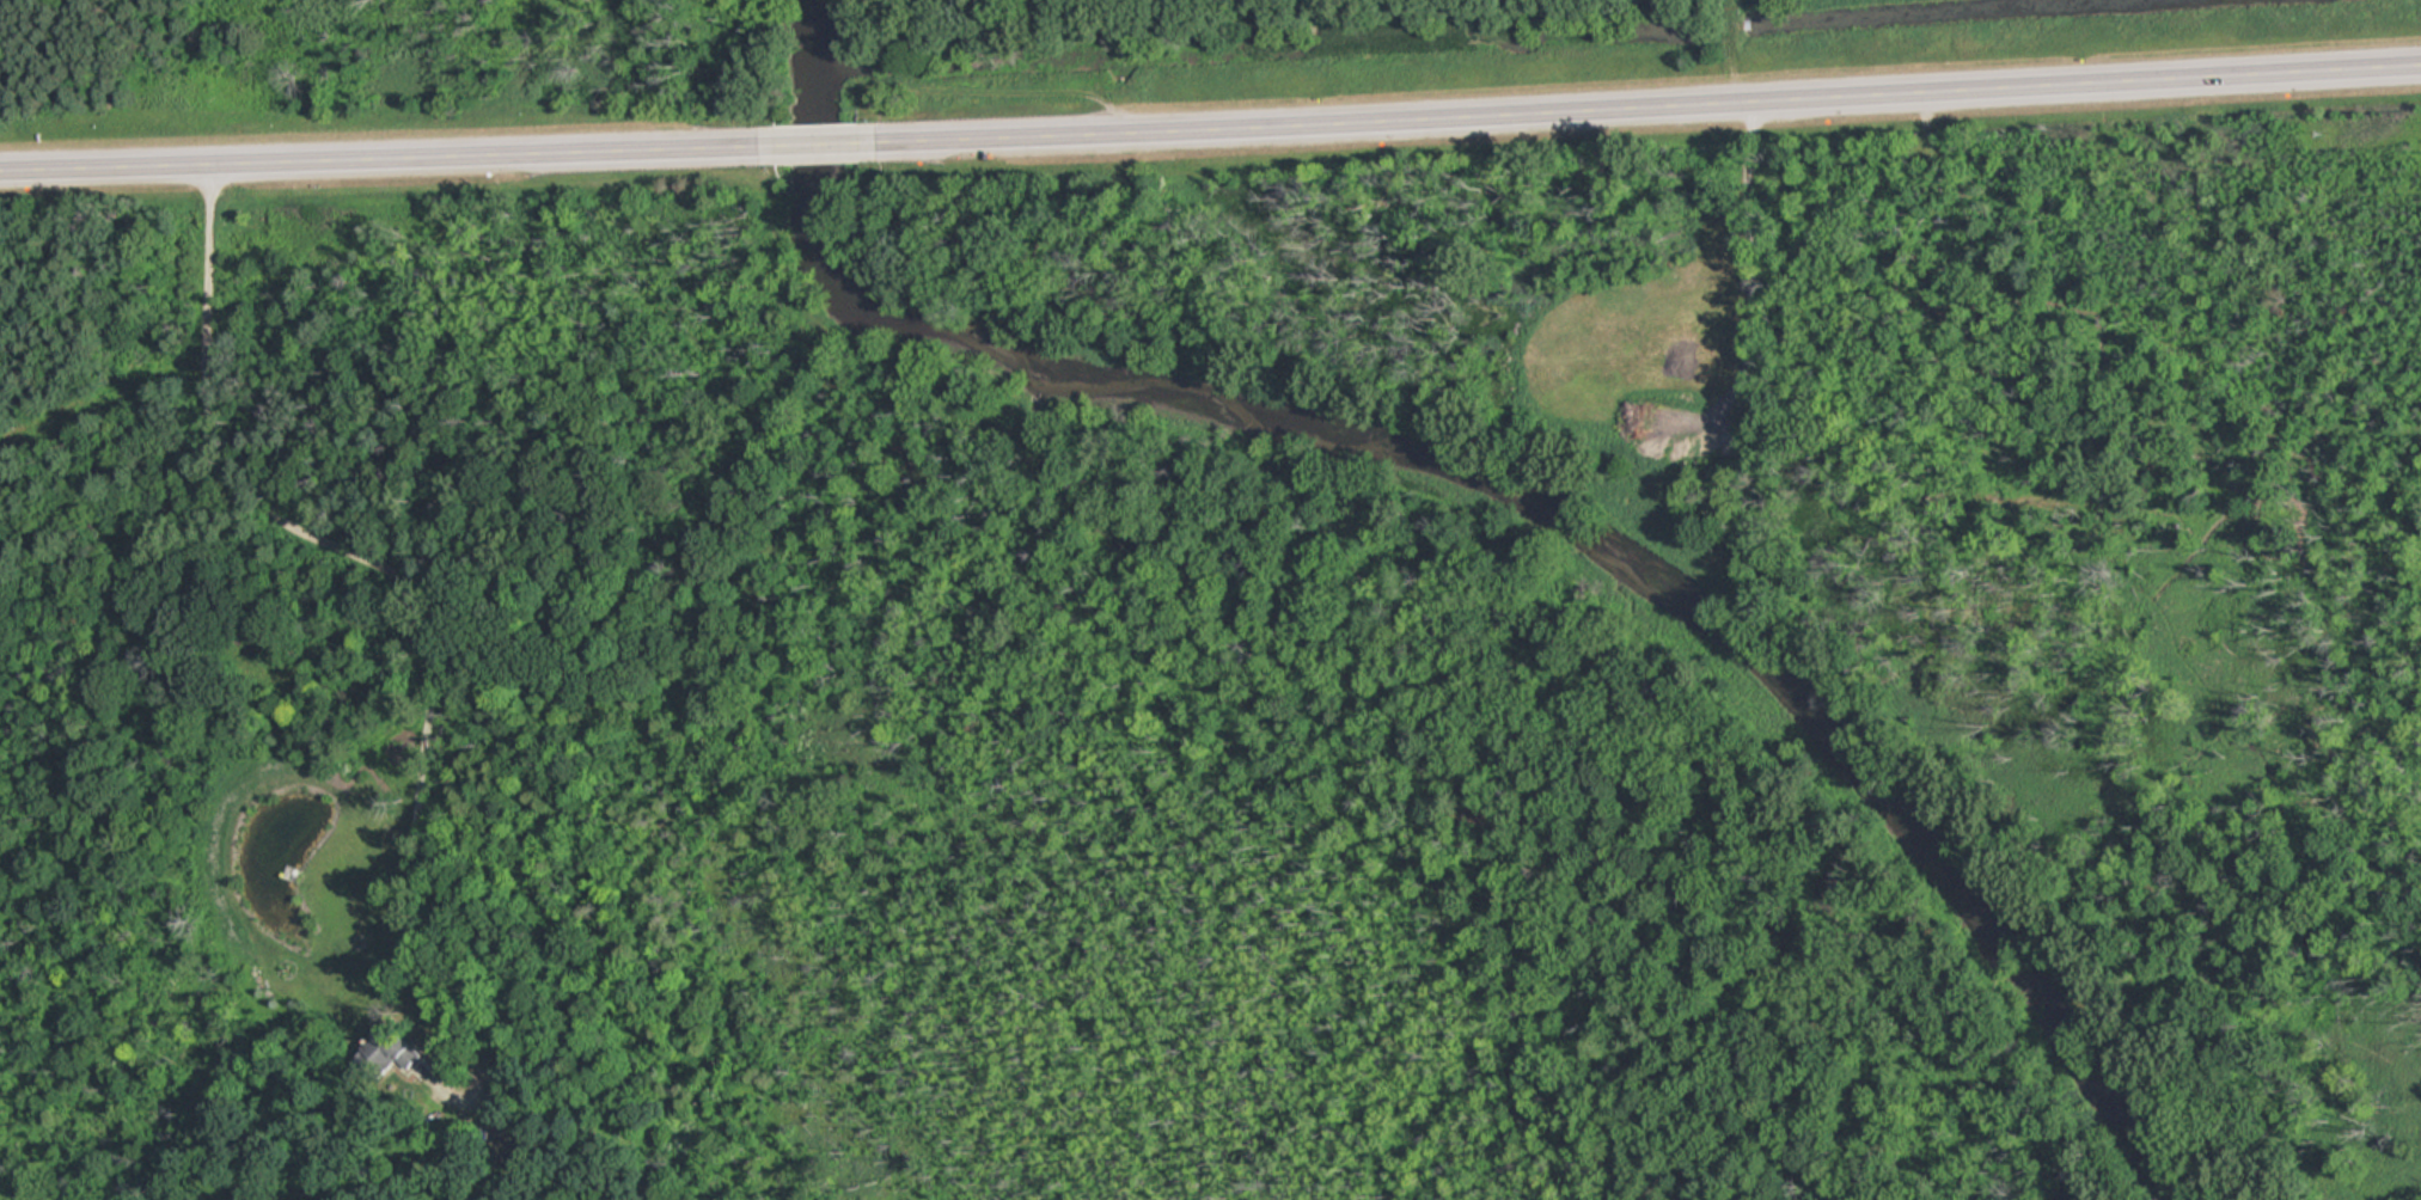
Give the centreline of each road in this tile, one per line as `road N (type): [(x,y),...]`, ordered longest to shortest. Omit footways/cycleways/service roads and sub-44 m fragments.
road 1 (secondary): [(863,140),(2420,61)]
road 2 (secondary): [(0,168),(777,145)]

